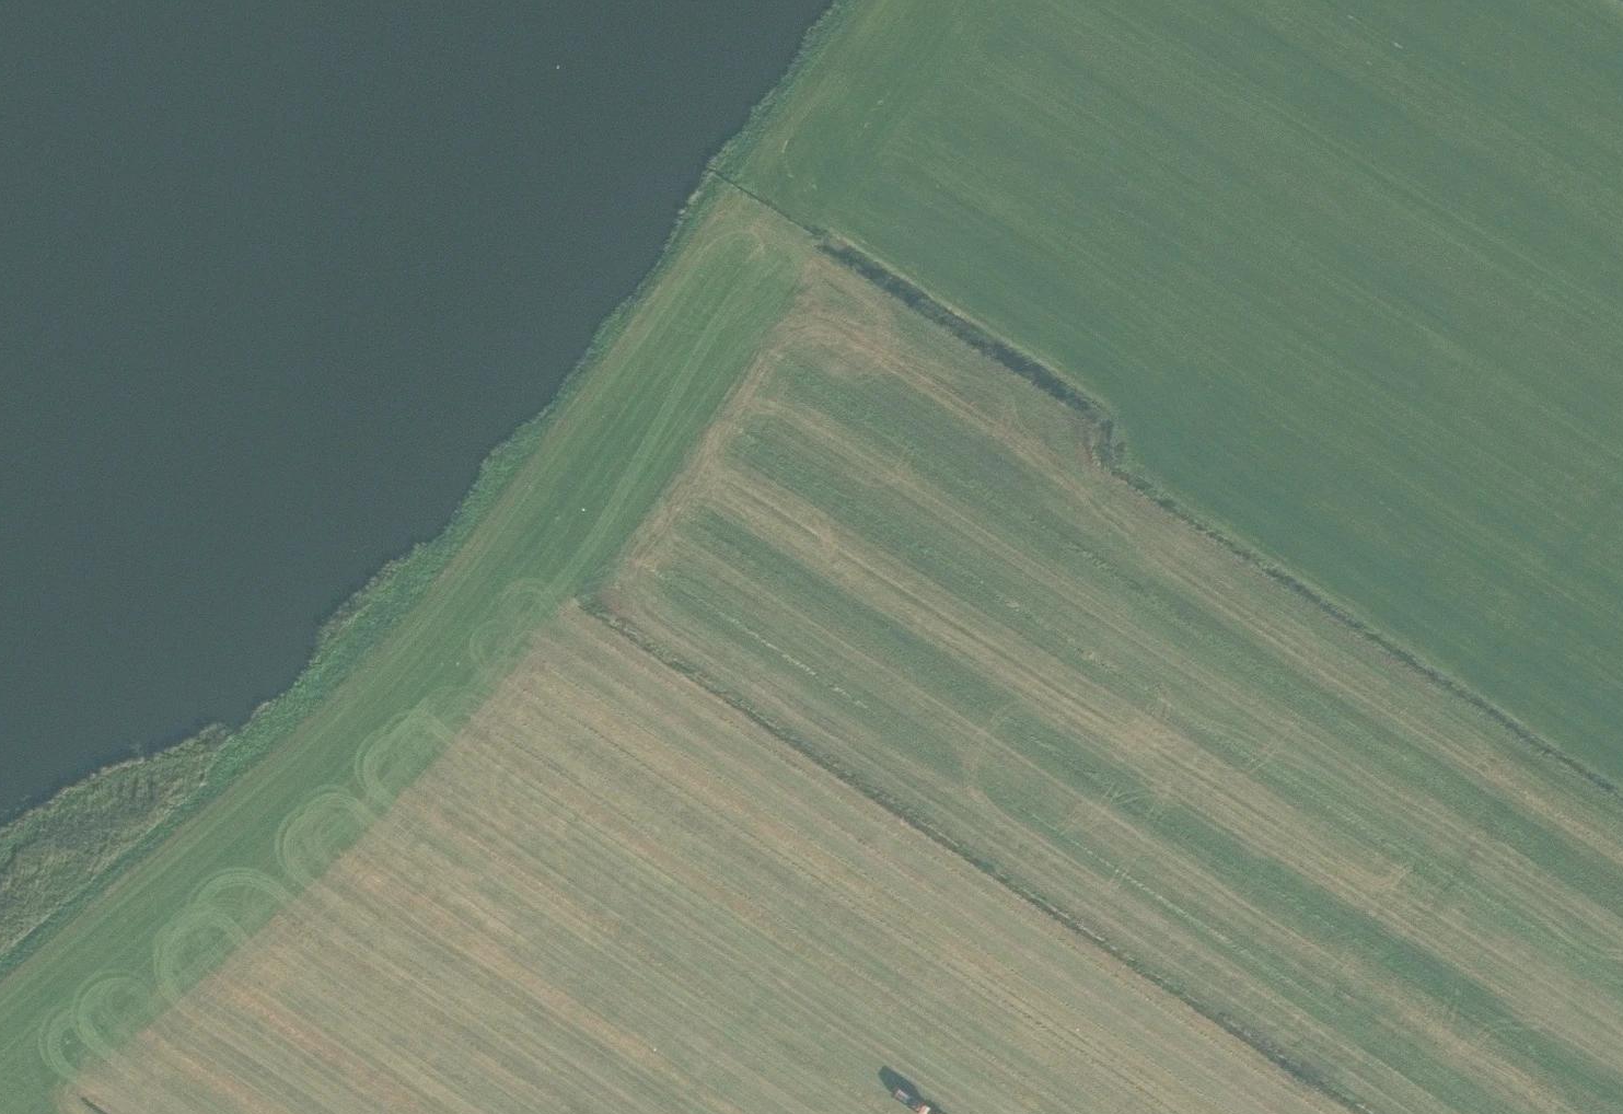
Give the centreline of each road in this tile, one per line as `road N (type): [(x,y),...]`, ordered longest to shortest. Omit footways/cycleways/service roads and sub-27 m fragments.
road 1 (track): [(0,991),(361,683),(477,546),(862,0)]

